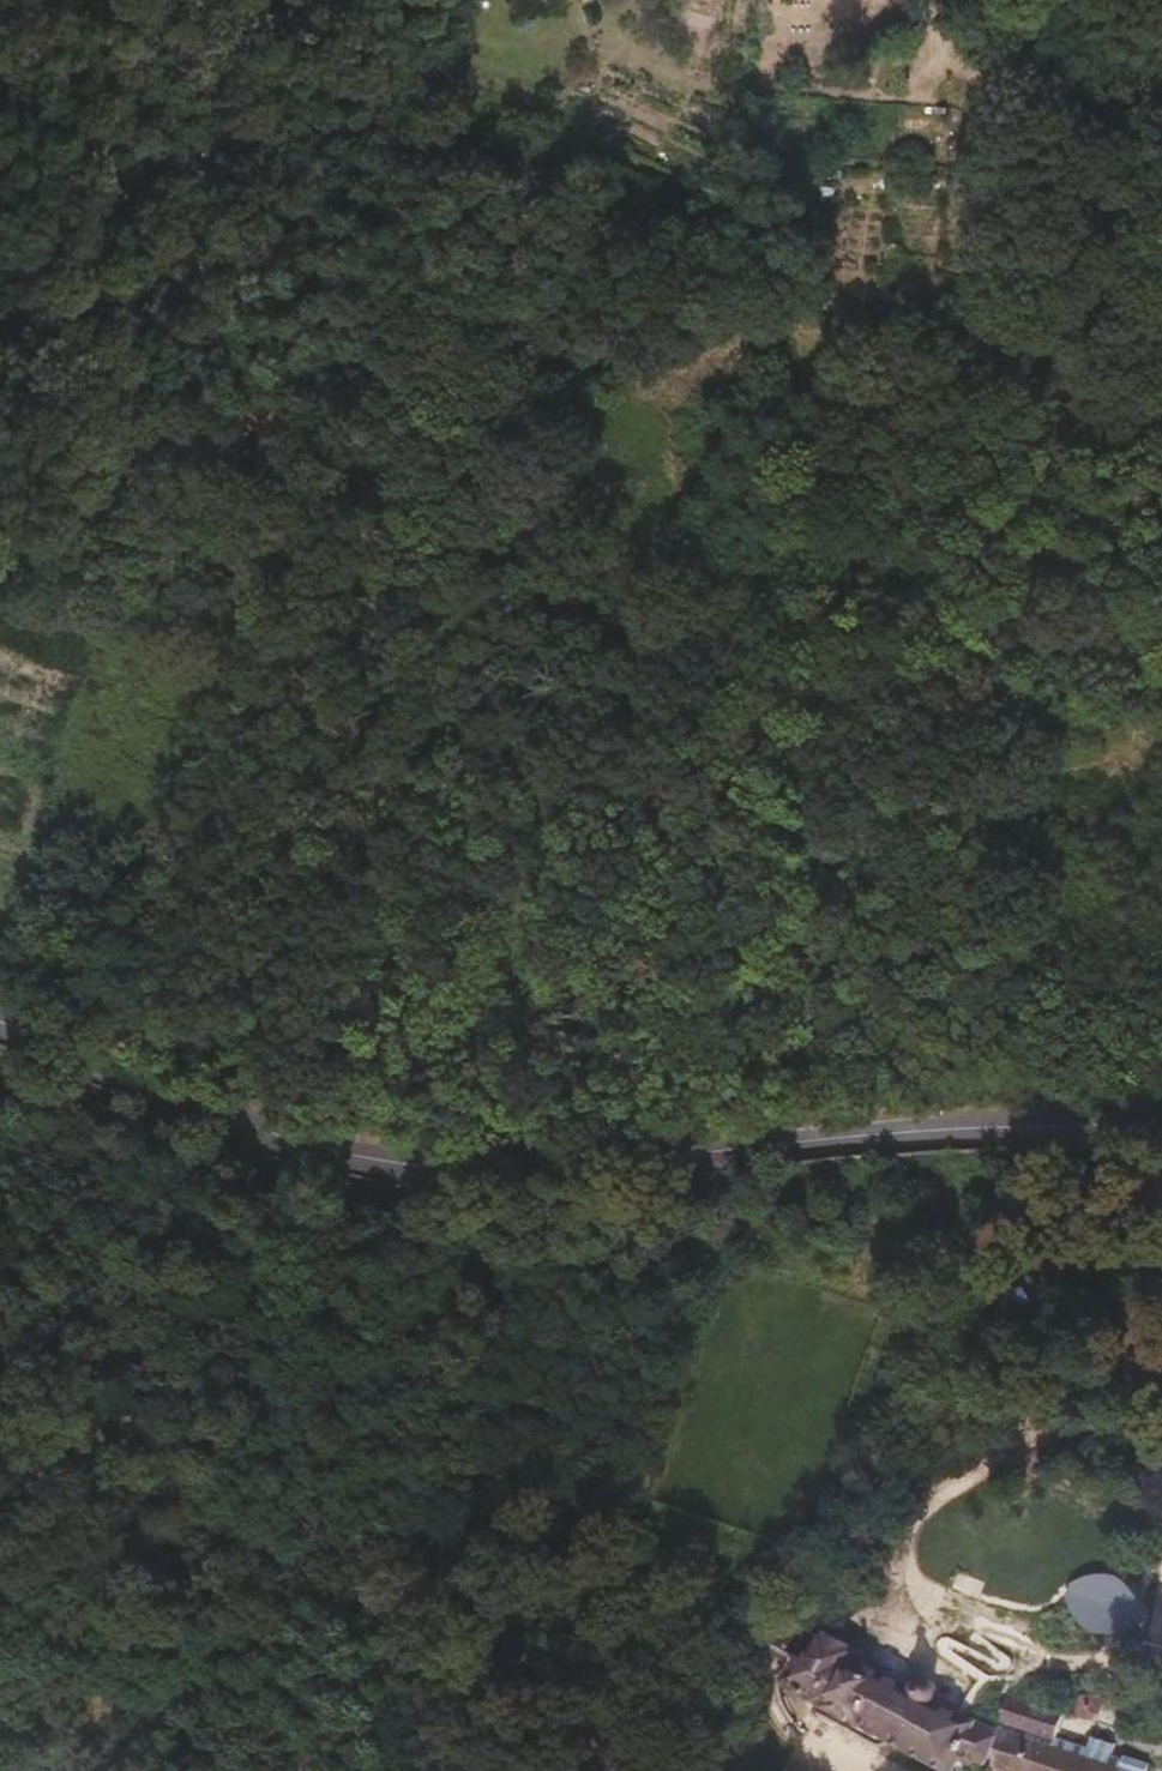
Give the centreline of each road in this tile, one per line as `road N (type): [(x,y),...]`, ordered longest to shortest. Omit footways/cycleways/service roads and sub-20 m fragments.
road 1 (tertiary): [(0,1025),(191,1108),(354,1158),(490,1171),(746,1142),(1161,1119)]
road 2 (track): [(389,144),(476,184),(630,205),(777,273),(948,374),(1121,400),(1161,398)]
road 3 (track): [(1037,105),(991,384)]

